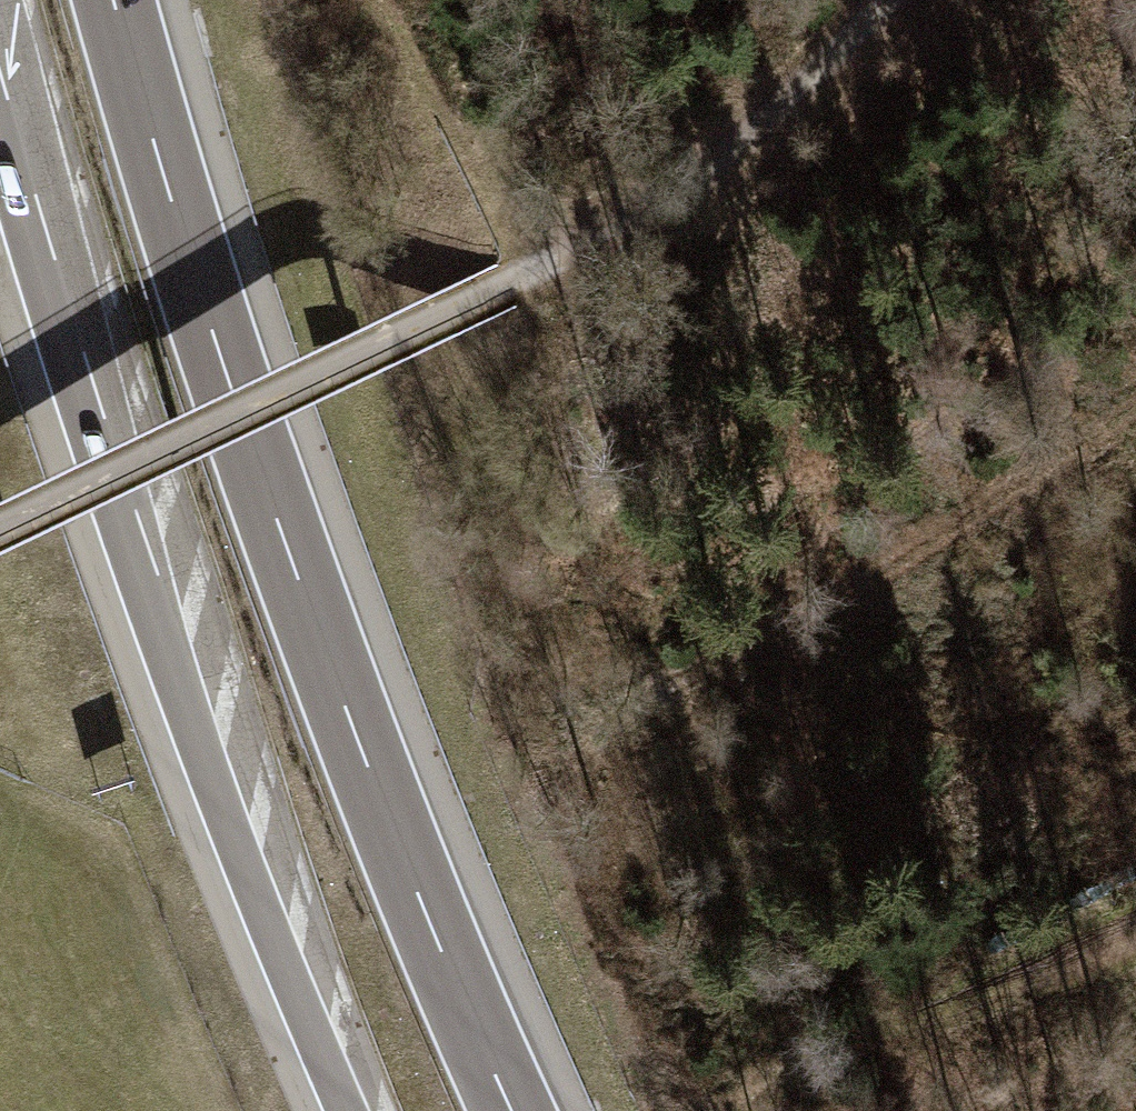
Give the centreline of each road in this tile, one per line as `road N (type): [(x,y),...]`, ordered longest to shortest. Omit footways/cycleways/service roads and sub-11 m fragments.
road 1 (motorway): [(513,1110),(309,614),(217,346),(114,0)]
road 2 (motorway): [(0,67),(143,580),(280,947),(351,1110)]
road 3 (track): [(877,0),(718,162),(523,275),(0,528)]
road 4 (track): [(1135,295),(569,645)]
road 5 (track): [(1135,932),(909,1042)]

